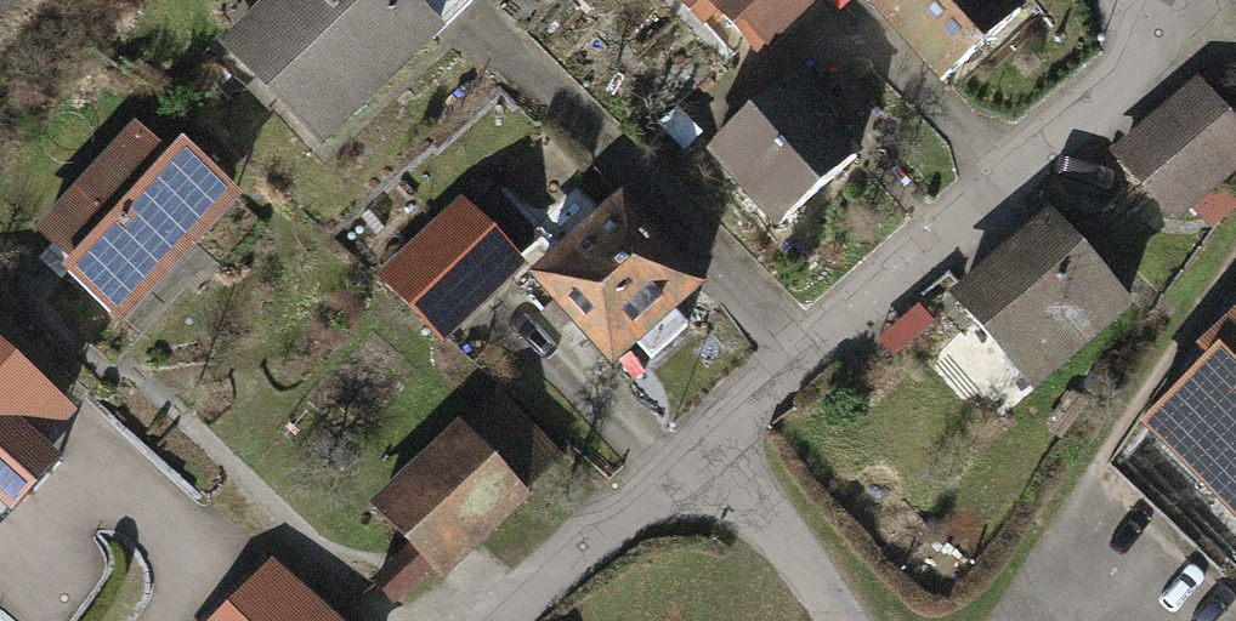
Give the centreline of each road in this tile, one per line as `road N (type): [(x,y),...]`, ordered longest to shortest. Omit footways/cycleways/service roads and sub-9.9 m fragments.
road 1 (residential): [(699,434),(1121,73),(1155,14),(1152,0)]
road 2 (residential): [(478,620),(699,434)]
road 3 (residential): [(699,434),(843,620)]

